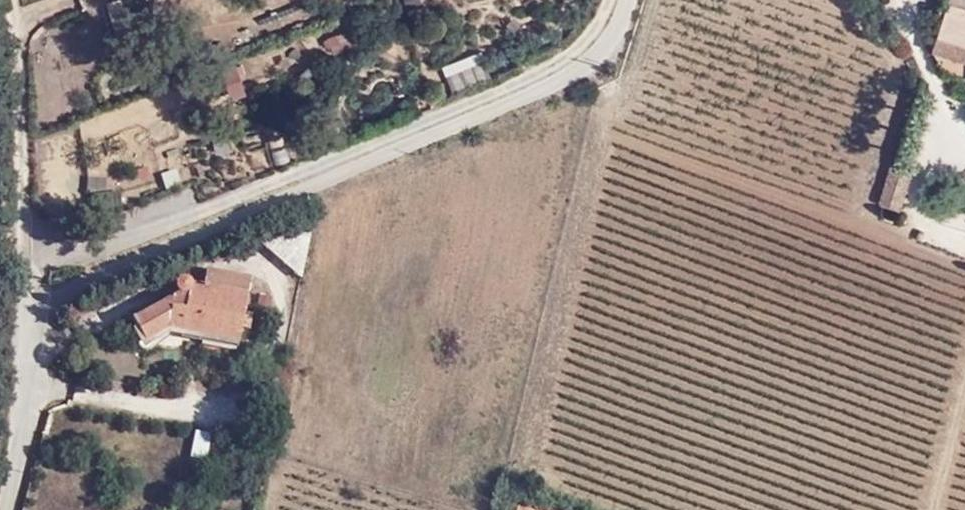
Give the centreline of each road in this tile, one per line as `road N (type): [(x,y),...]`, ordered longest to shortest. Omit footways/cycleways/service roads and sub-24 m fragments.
road 1 (unclassified): [(24,306),(587,72),(603,54),(623,0)]
road 2 (unclassified): [(24,306),(13,28)]
road 3 (unclassified): [(1,509),(24,404),(24,306)]

